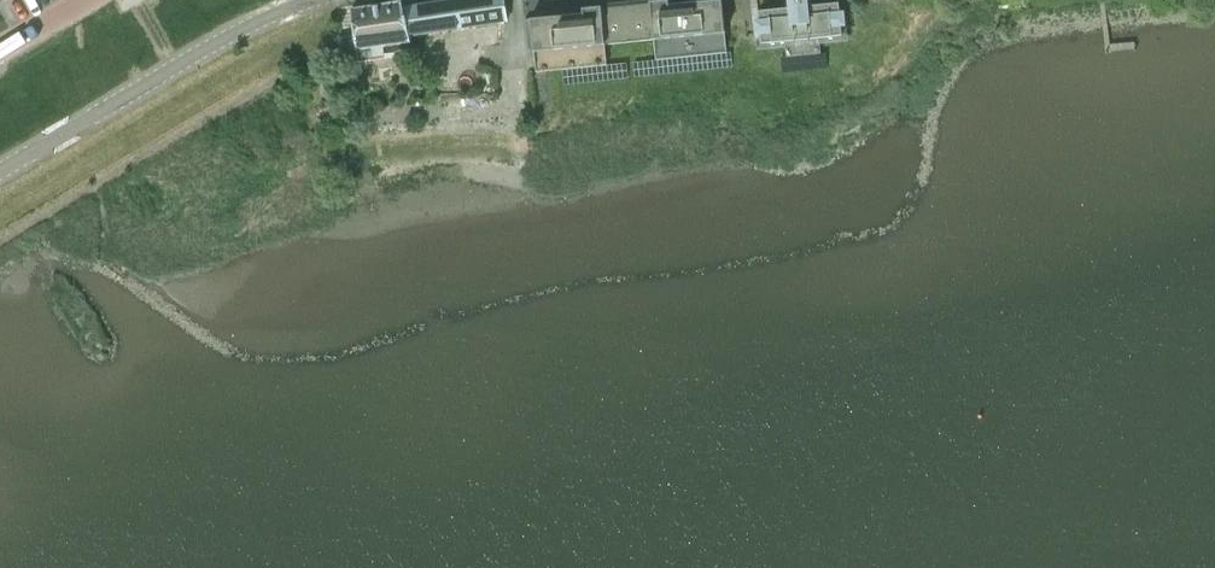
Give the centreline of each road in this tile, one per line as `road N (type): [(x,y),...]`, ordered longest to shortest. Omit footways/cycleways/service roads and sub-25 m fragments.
road 1 (tertiary): [(0,170),(248,26),(311,0)]

